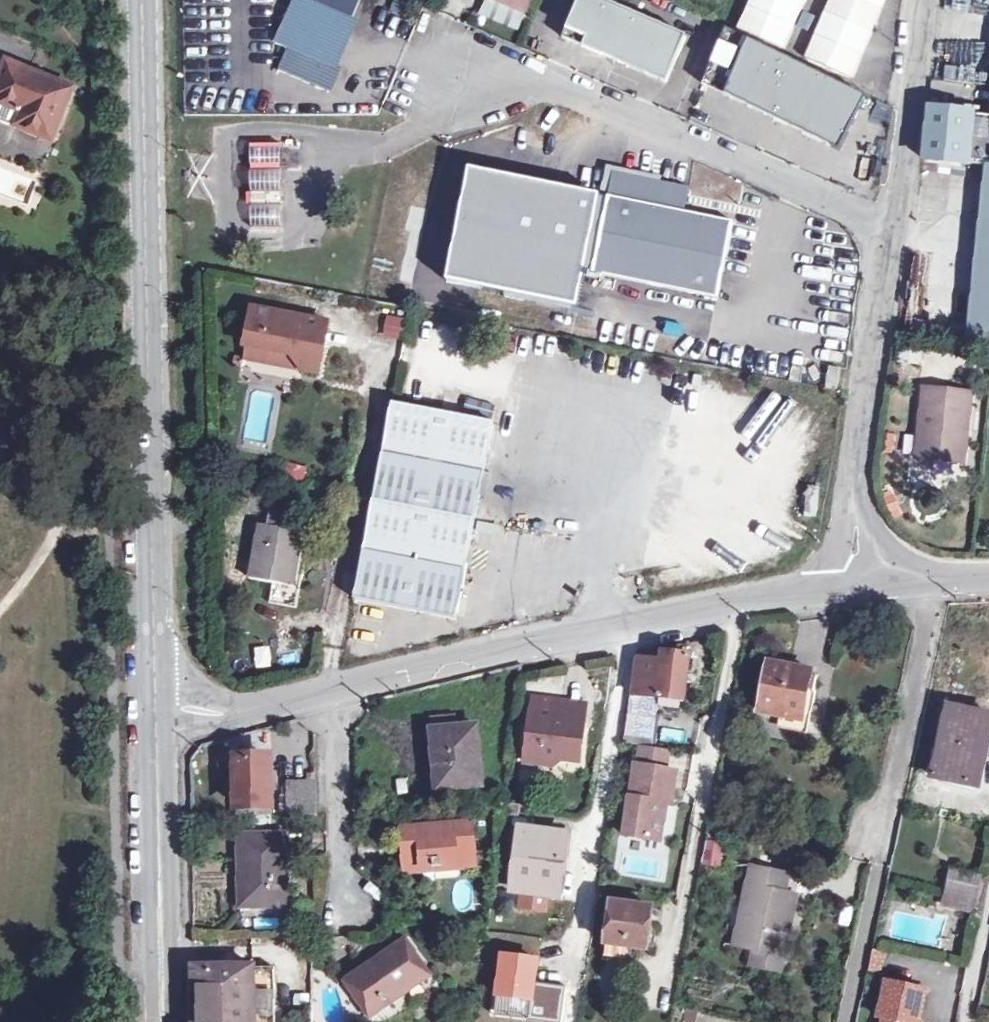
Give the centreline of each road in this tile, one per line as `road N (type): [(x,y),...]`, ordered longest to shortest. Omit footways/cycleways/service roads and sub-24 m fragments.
road 1 (primary): [(155,714),(142,0)]
road 2 (unclassified): [(849,575),(335,689)]
road 3 (residential): [(462,63),(720,151),(894,240)]
road 4 (unclassified): [(849,575),(894,240)]
road 5 (primary): [(162,1021),(155,714)]
road 6 (unclassified): [(894,240),(926,0)]
road 7 (unclassified): [(335,689),(344,895)]
road 8 (unclassified): [(335,689),(259,707),(155,714)]
road 9 (unclassified): [(988,567),(849,575)]

